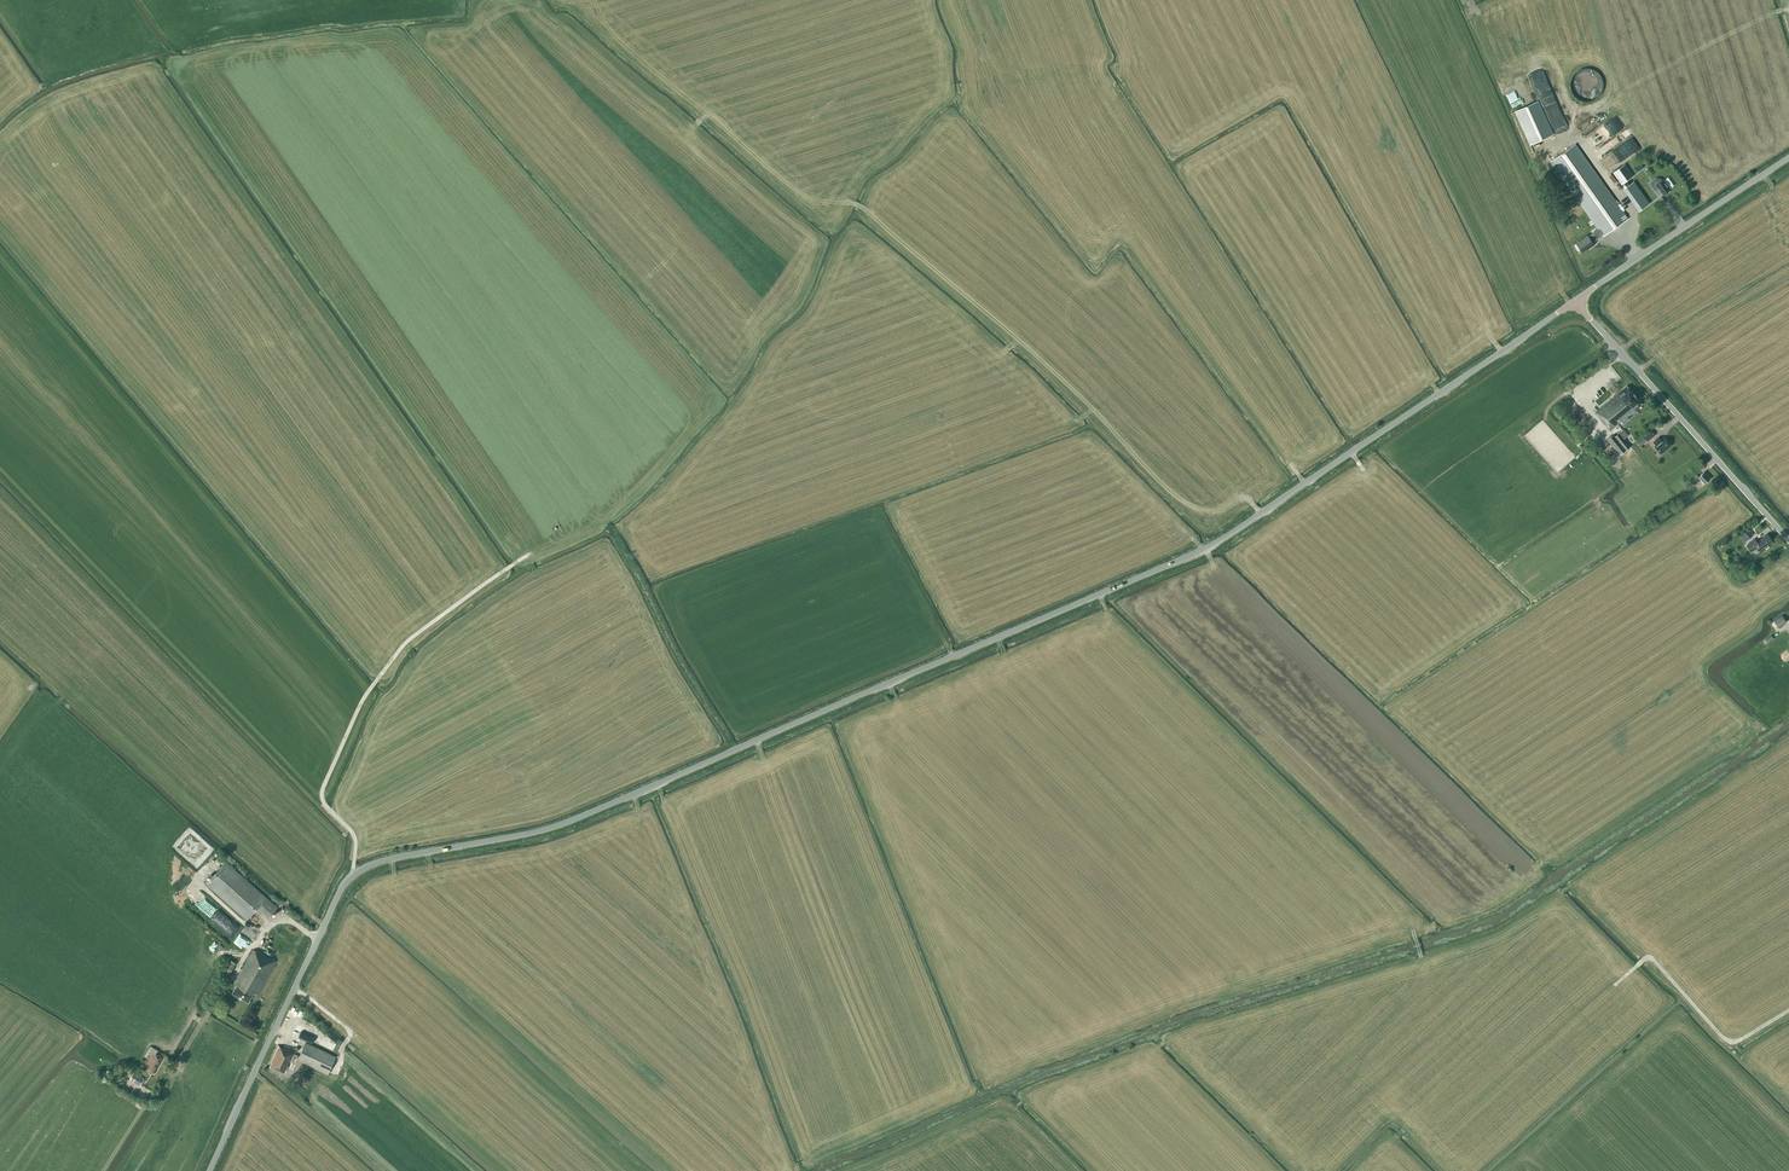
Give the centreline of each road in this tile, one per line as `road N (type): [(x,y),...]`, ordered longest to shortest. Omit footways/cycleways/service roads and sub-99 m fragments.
road 1 (unclassified): [(209,1170),(341,890),(359,872),(581,817),(1208,547),(1575,302)]
road 2 (unclassified): [(1788,541),(1575,302)]
road 3 (unclassified): [(1575,302),(1788,158)]

